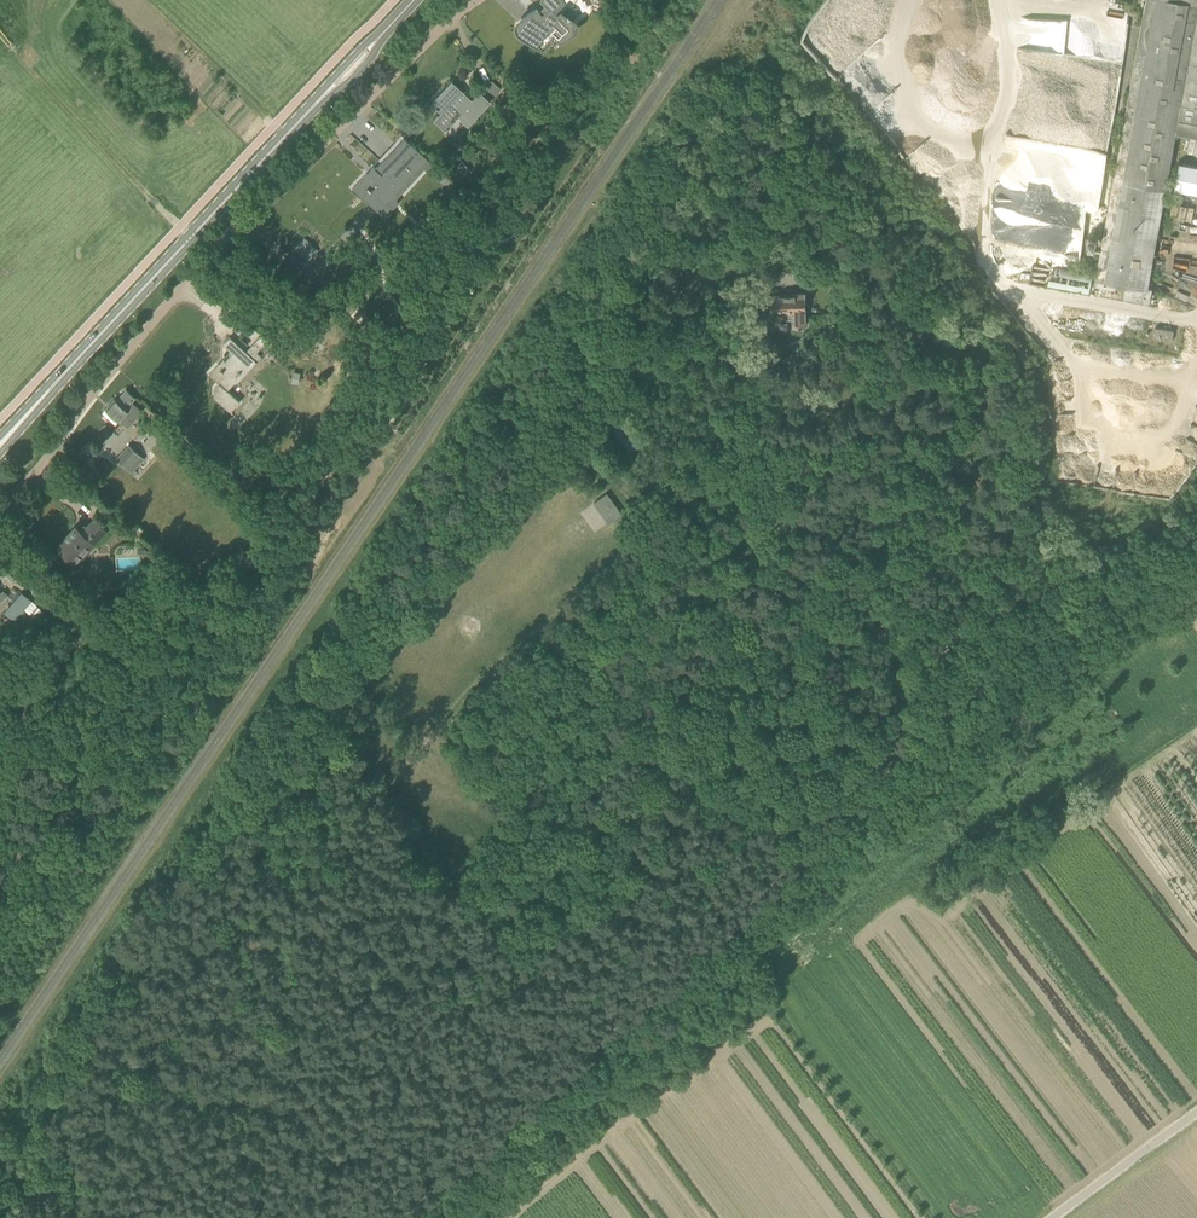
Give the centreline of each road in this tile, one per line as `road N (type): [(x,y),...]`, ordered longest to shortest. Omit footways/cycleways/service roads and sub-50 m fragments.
road 1 (track): [(790,527),(680,535),(638,560),(291,865),(261,922),(218,1052),(186,1217)]
road 2 (track): [(400,1217),(702,951),(910,746),(934,658)]
road 3 (residential): [(0,511),(236,231),(479,0)]
road 4 (secondary): [(0,446),(414,0)]
road 5 (track): [(934,658),(897,642),(849,587),(826,580),(743,456),(726,298)]
road 6 (track): [(934,658),(1042,587),(1117,592),(1196,559)]
road 7 (track): [(849,587),(844,511),(877,416),(892,305)]
road 8 (track): [(191,238),(15,50)]
road 9 (unclassified): [(1053,1217),(1196,1112)]

